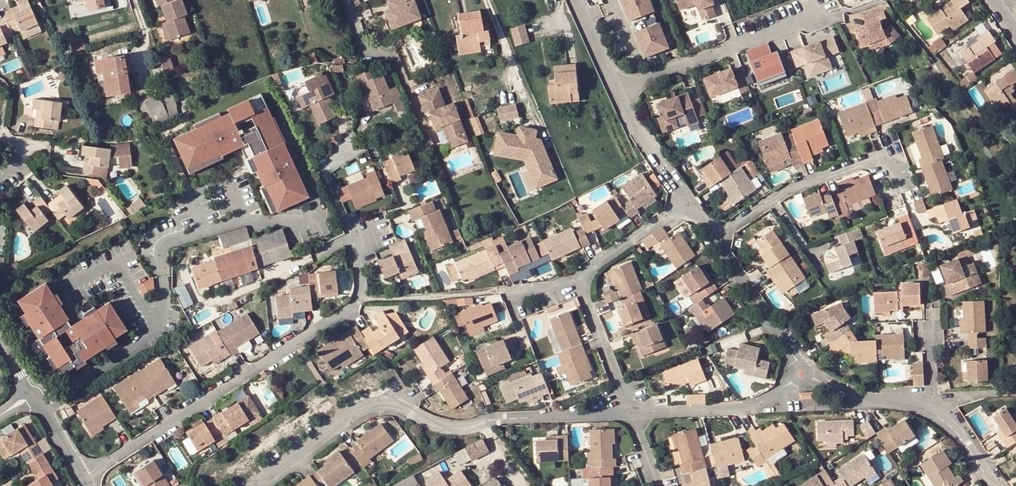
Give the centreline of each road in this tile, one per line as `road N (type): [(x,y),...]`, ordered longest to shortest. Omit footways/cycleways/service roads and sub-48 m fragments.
road 1 (residential): [(79,474),(349,314),(359,299),(358,250),(324,166),(350,150)]
road 2 (residential): [(259,485),(374,407),(397,407),(443,427),(501,416),(633,413)]
road 3 (residential): [(802,374),(868,402),(941,411),(995,485)]
road 4 (residential): [(712,239),(789,186),(892,152),(903,180)]
road 5 (residential): [(615,86),(816,14)]
road 6 (residential): [(712,239),(802,374)]
road 7 (residential): [(633,413),(721,410),(758,403),(785,387)]
road 8 (residential): [(633,413),(579,281)]
road 9 (residential): [(579,281),(687,201)]

